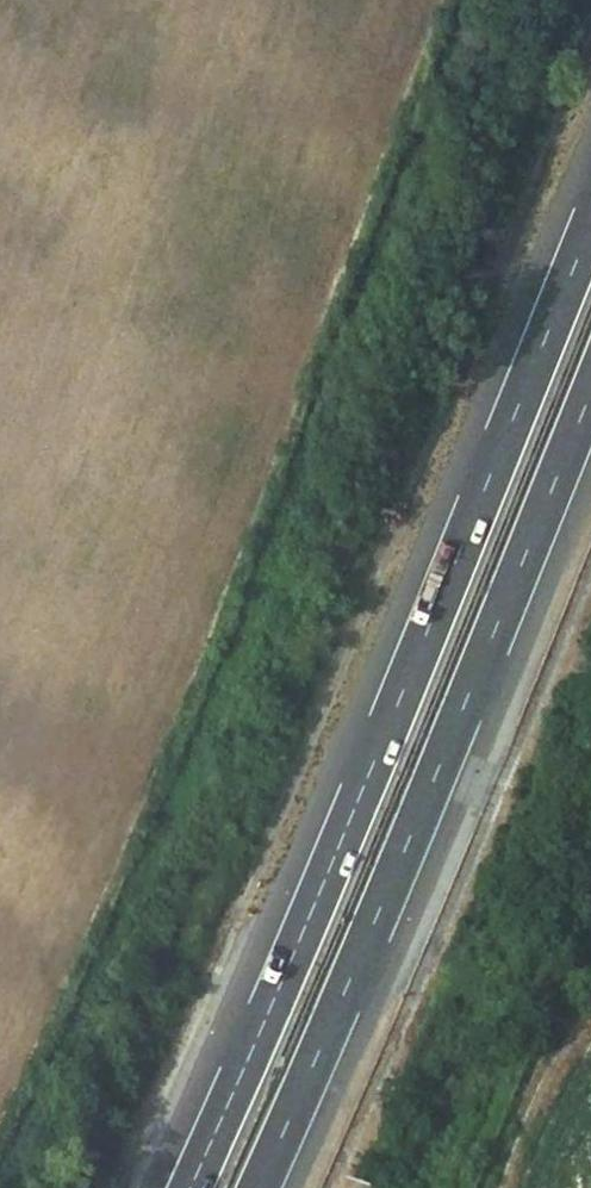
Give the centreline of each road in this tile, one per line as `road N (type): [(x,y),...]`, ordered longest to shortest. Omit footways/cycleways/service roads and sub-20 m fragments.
road 1 (motorway): [(590,224),(188,1187)]
road 2 (motorway): [(259,1187),(590,396)]
road 3 (track): [(590,998),(500,1187)]

